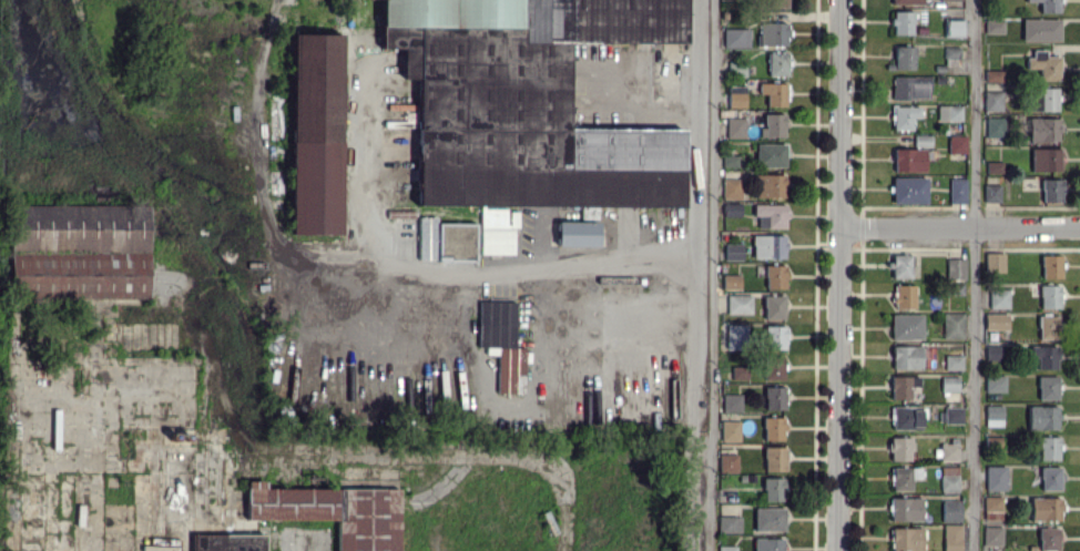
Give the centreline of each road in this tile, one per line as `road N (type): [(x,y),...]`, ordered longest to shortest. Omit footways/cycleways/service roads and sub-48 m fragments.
road 1 (residential): [(837,0),(835,550)]
road 2 (residential): [(836,228),(1079,232)]

